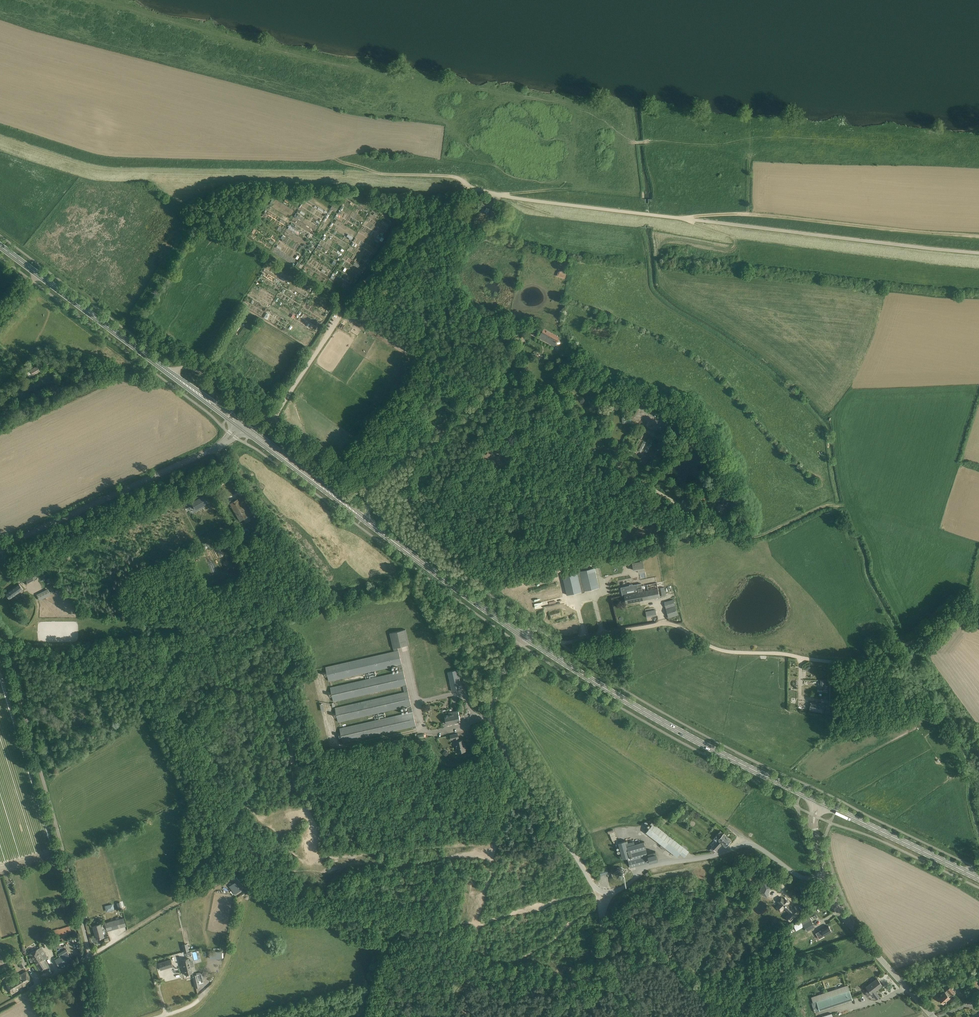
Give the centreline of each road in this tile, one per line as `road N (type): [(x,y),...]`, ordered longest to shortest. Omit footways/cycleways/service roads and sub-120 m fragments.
road 1 (unclassified): [(271,421),(363,282),(470,190),(686,219)]
road 2 (track): [(470,190),(449,175),(99,169),(0,137)]
road 3 (track): [(560,643),(664,624),(725,653),(845,662),(888,653),(958,614),(978,616)]
road 4 (track): [(363,494),(489,387),(697,514)]
road 5 (primary): [(817,801),(649,714),(525,637)]
road 6 (unclassified): [(87,955),(11,651),(0,634)]
road 7 (track): [(253,626),(195,639),(151,694),(232,871)]
road 8 (unclassified): [(598,894),(494,725),(502,677),(525,637)]
road 9 (track): [(686,219),(752,213),(978,231)]
road 10 (unclassified): [(598,894),(625,886),(645,867),(743,845),(801,878),(826,876)]
road 11 (unclassified): [(0,549),(222,445)]
road 12 (track): [(709,531),(502,575),(477,587)]
road 13 (primary): [(171,374),(0,246)]
road 14 (primary): [(525,637),(363,518)]
road 15 (track): [(598,894),(608,915),(732,1016)]
road 16 (unclassified): [(934,1016),(850,923),(826,876)]
road 17 (primary): [(978,878),(824,804)]
road 18 (primary): [(363,518),(243,427)]
road 19 (unclassified): [(363,518),(363,494),(271,421)]
road 20 (track): [(87,955),(200,889)]

